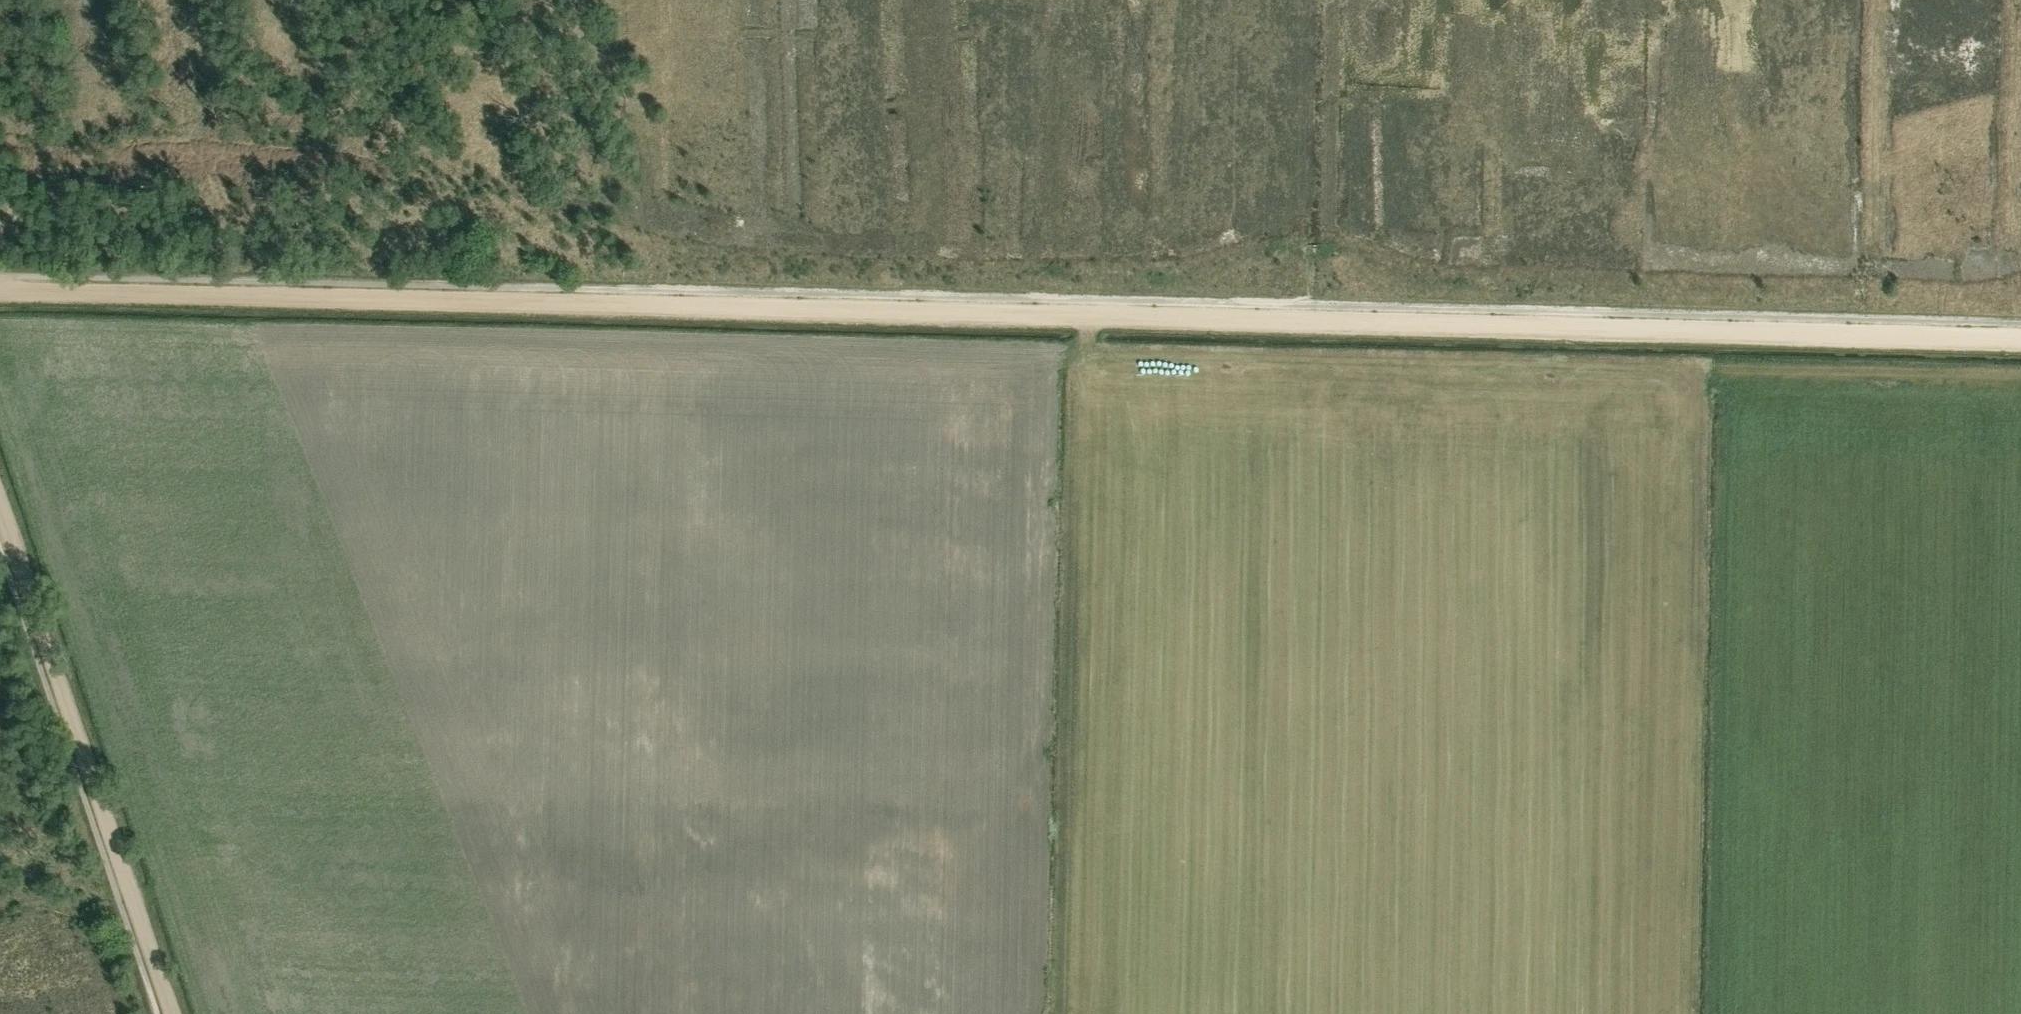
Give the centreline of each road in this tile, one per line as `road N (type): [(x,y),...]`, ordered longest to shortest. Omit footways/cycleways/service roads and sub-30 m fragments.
road 1 (track): [(0,293),(2020,338)]
road 2 (track): [(0,517),(170,1013)]

